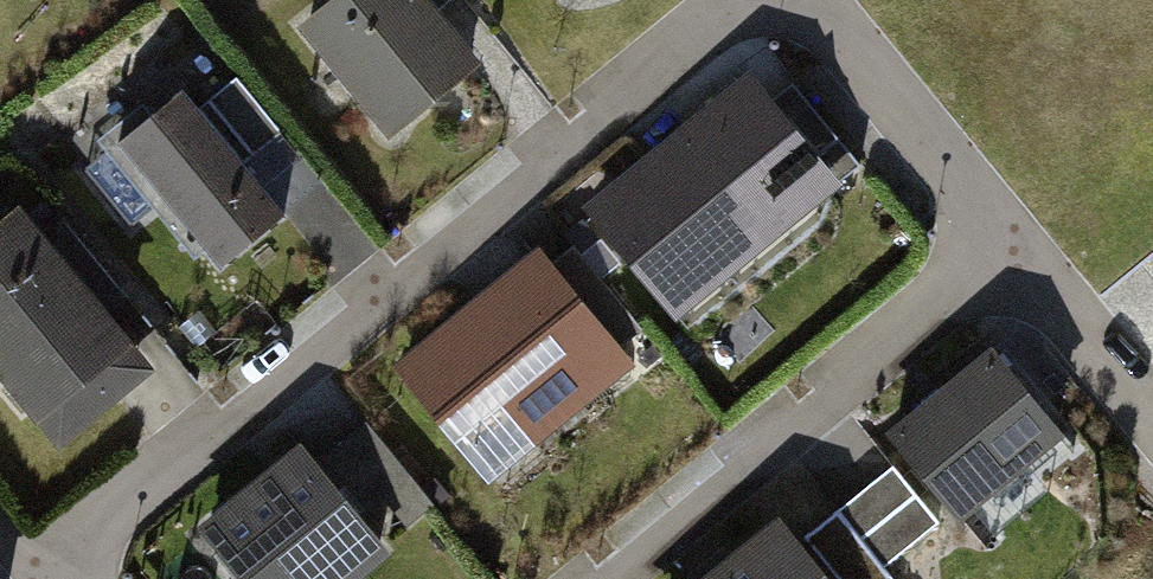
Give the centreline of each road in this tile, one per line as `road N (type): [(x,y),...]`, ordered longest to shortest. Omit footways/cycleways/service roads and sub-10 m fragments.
road 1 (residential): [(71,578),(99,518),(714,22),(767,0)]
road 2 (residential): [(591,578),(1001,242)]
road 3 (residential): [(785,0),(830,23),(1001,242)]
road 4 (residential): [(1001,242),(1152,417)]

